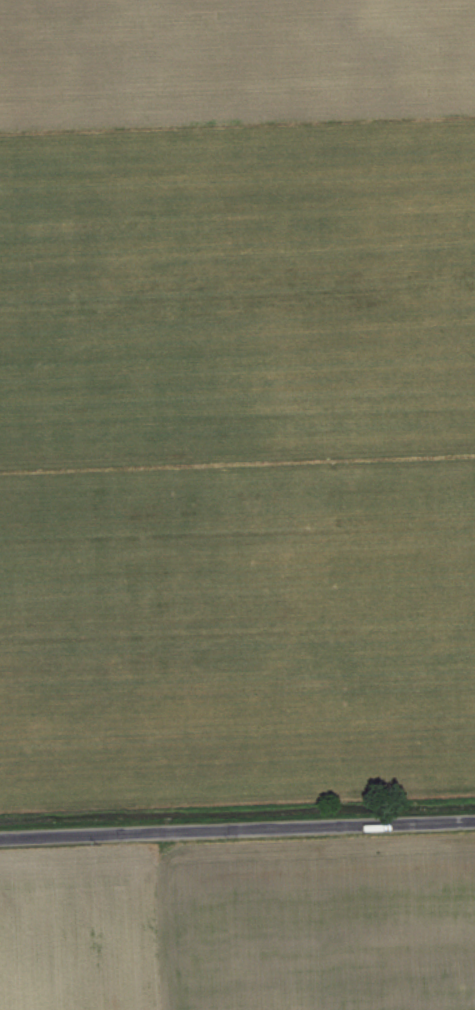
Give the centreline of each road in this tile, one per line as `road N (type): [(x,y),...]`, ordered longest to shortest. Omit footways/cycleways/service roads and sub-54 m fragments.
road 1 (tertiary): [(0,838),(474,818)]

